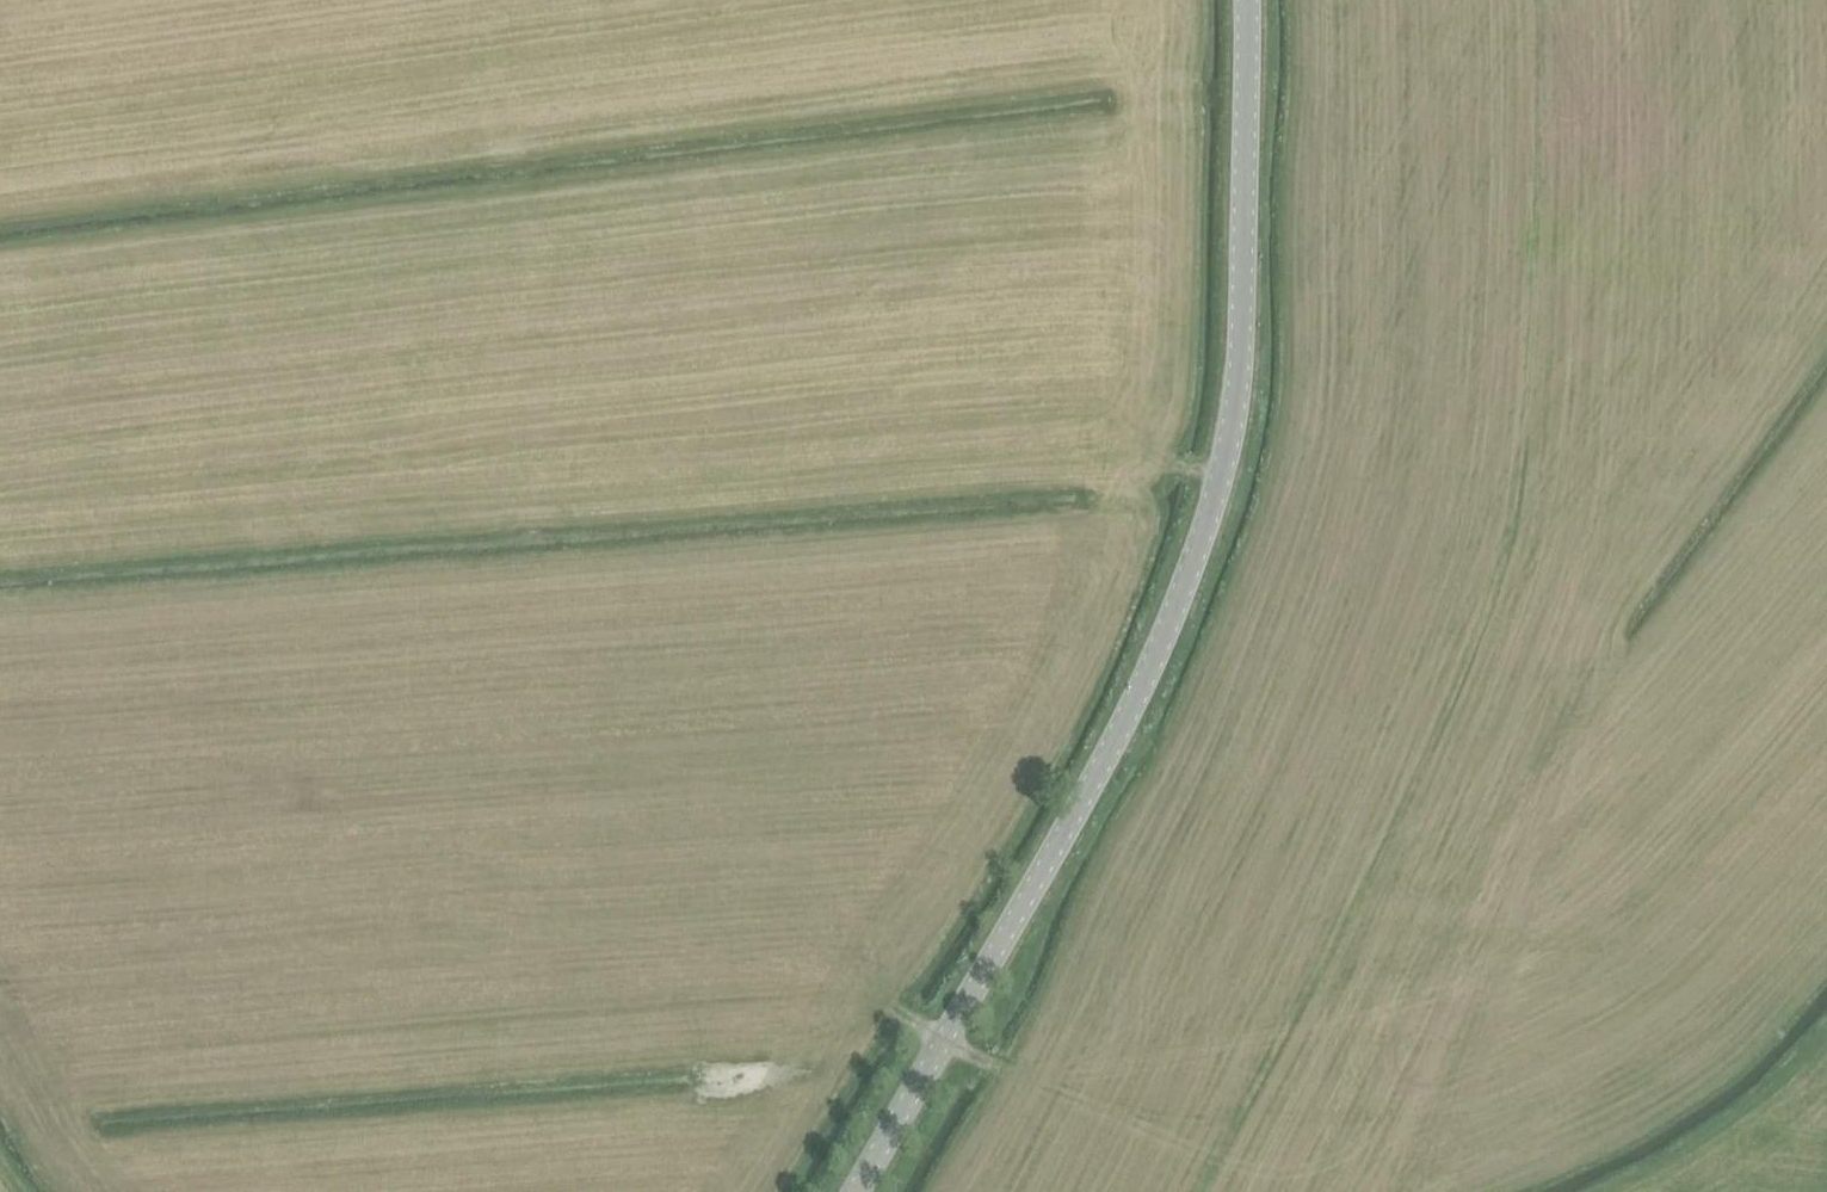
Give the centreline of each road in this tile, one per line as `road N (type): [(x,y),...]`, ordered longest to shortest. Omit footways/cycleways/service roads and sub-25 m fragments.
road 1 (secondary): [(858,1191),(1068,829),(1193,576),(1228,452),(1239,326),(1246,0)]

